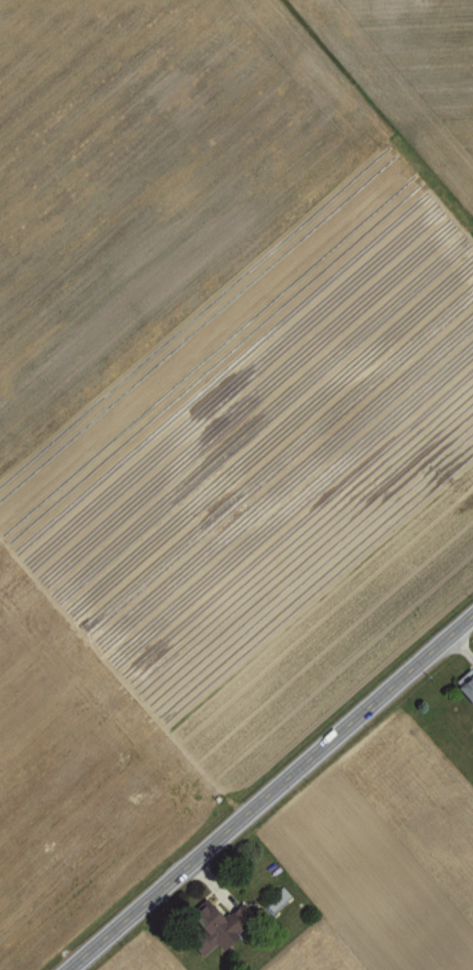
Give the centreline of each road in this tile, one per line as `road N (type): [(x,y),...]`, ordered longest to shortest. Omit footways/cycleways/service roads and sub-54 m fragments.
road 1 (primary): [(70,969),(472,616)]

